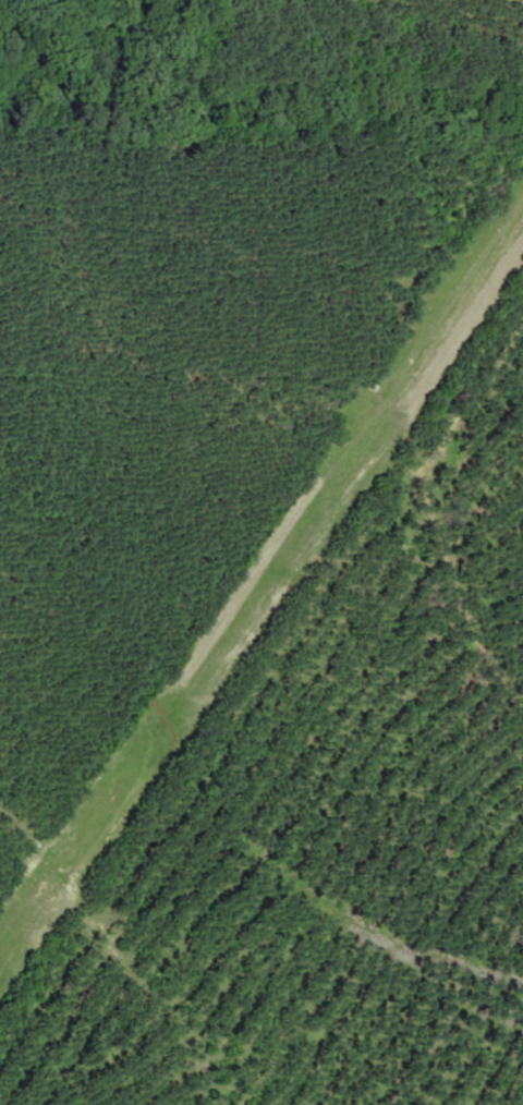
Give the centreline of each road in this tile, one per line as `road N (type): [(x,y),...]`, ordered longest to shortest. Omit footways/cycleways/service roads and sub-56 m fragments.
road 1 (residential): [(522,182),(417,349),(412,420),(504,579),(510,645),(522,658)]

